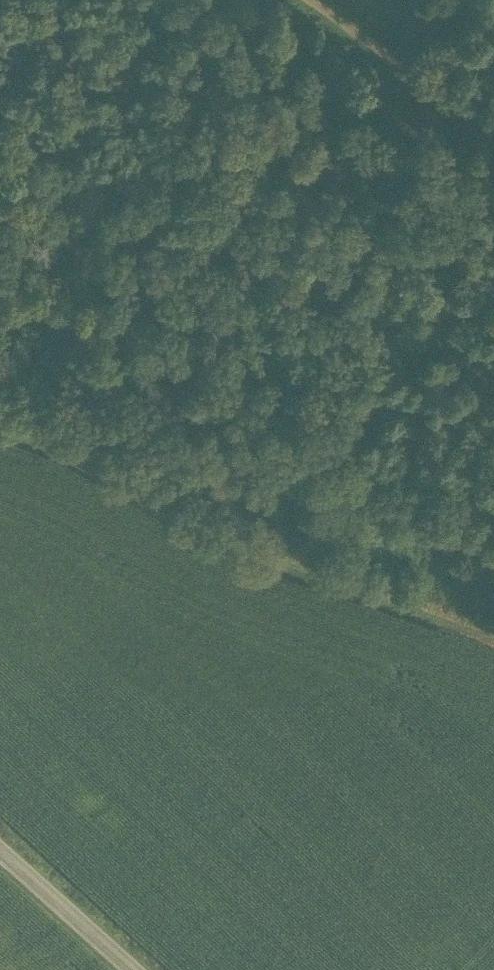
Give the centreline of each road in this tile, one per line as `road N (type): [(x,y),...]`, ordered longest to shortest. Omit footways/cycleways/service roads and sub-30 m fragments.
road 1 (track): [(297,0),(493,103)]
road 2 (unclassified): [(126,969),(0,855)]

